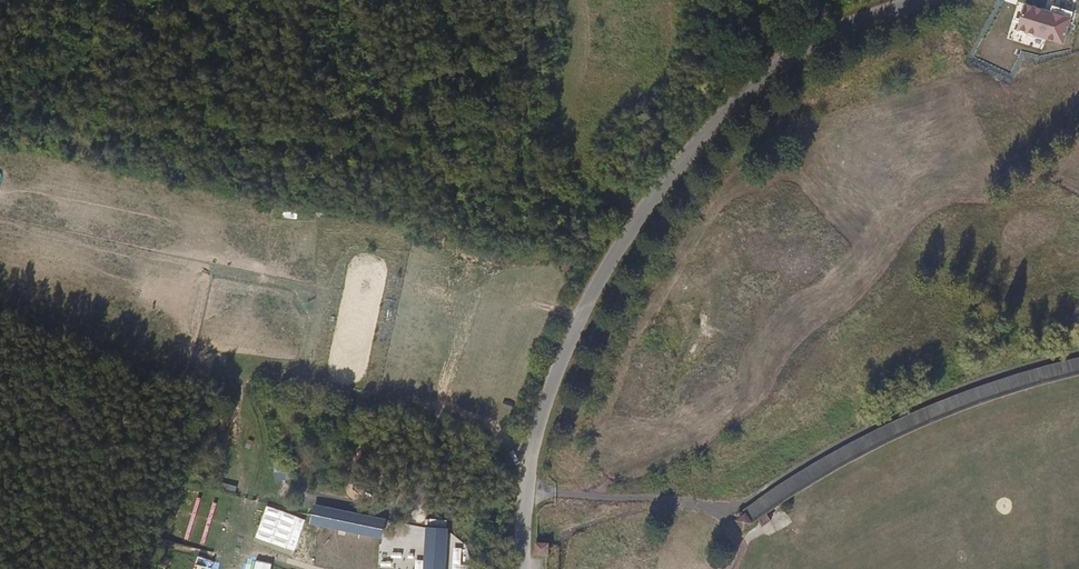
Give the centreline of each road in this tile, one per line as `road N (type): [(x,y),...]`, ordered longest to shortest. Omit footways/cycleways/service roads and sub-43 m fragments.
road 1 (unclassified): [(525,568),(535,440),(581,319),(652,200),(777,63)]
road 2 (residential): [(777,63),(841,27),(919,0)]
road 3 (track): [(726,510),(597,496)]

